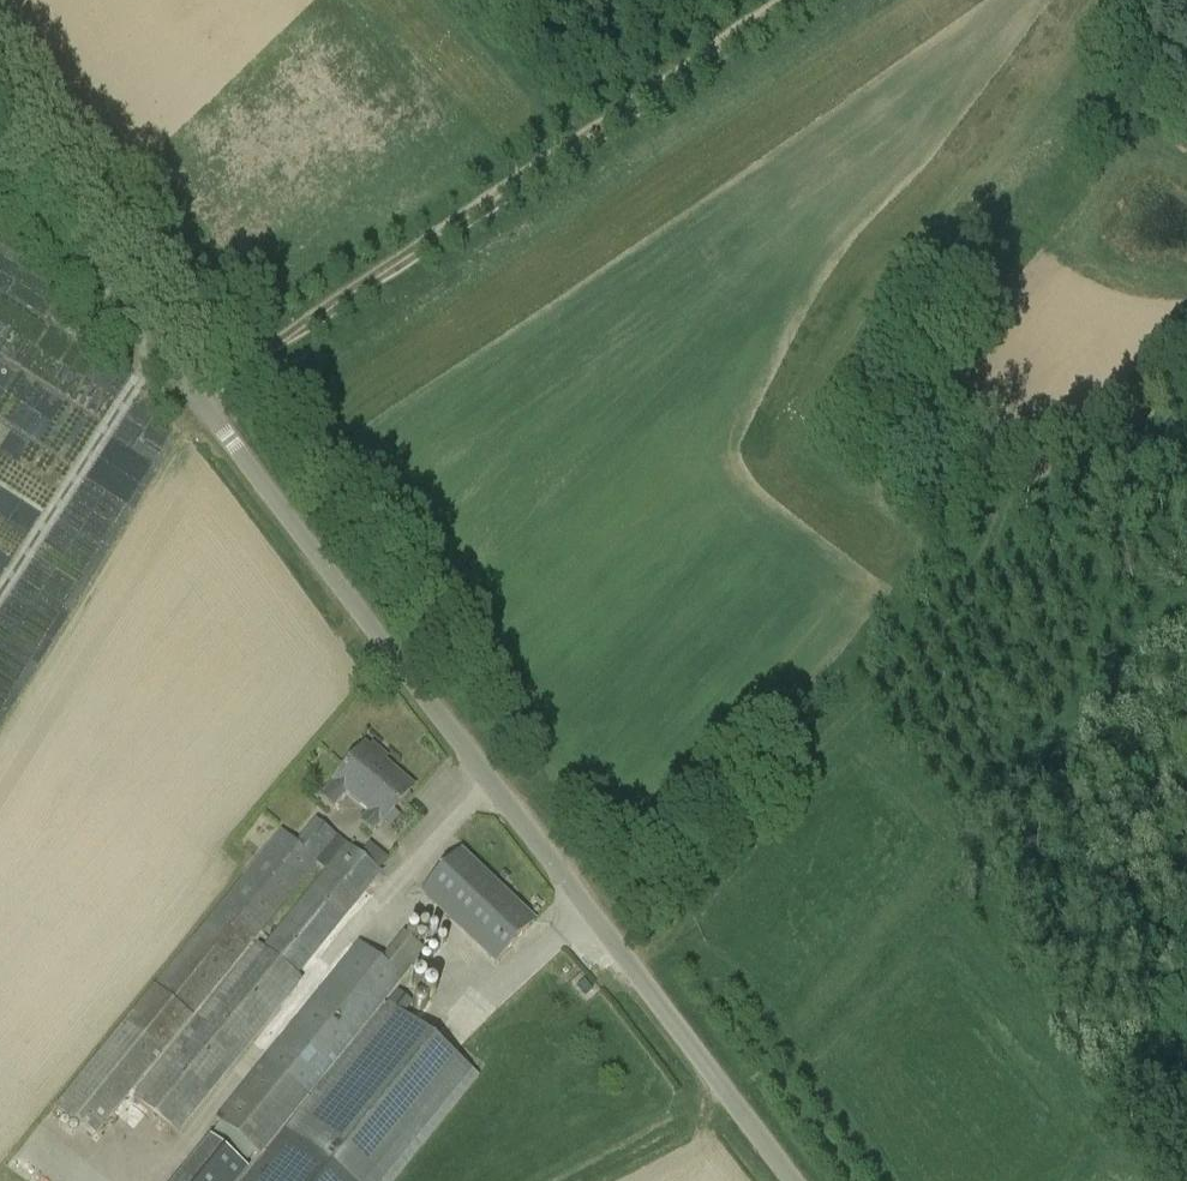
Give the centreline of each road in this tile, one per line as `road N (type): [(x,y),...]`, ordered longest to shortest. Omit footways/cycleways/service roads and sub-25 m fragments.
road 1 (unclassified): [(793,1180),(0,138)]
road 2 (track): [(1186,384),(1123,381),(1086,392),(1019,475),(1000,541),(976,575),(631,966)]
road 3 (track): [(193,395),(785,0)]

